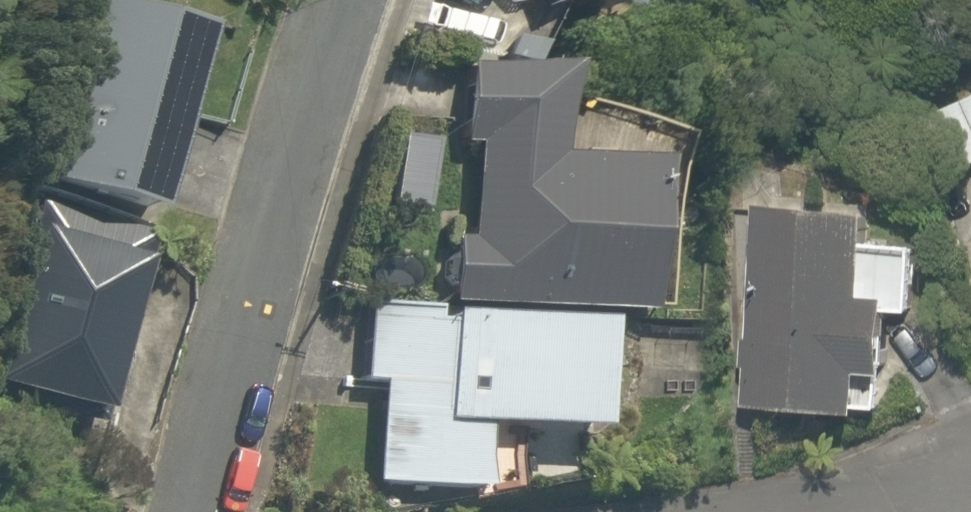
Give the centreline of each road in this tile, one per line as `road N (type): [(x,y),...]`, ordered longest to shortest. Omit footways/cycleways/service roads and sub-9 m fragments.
road 1 (residential): [(204,511),(281,182),(343,0)]
road 2 (residential): [(720,511),(970,481)]

